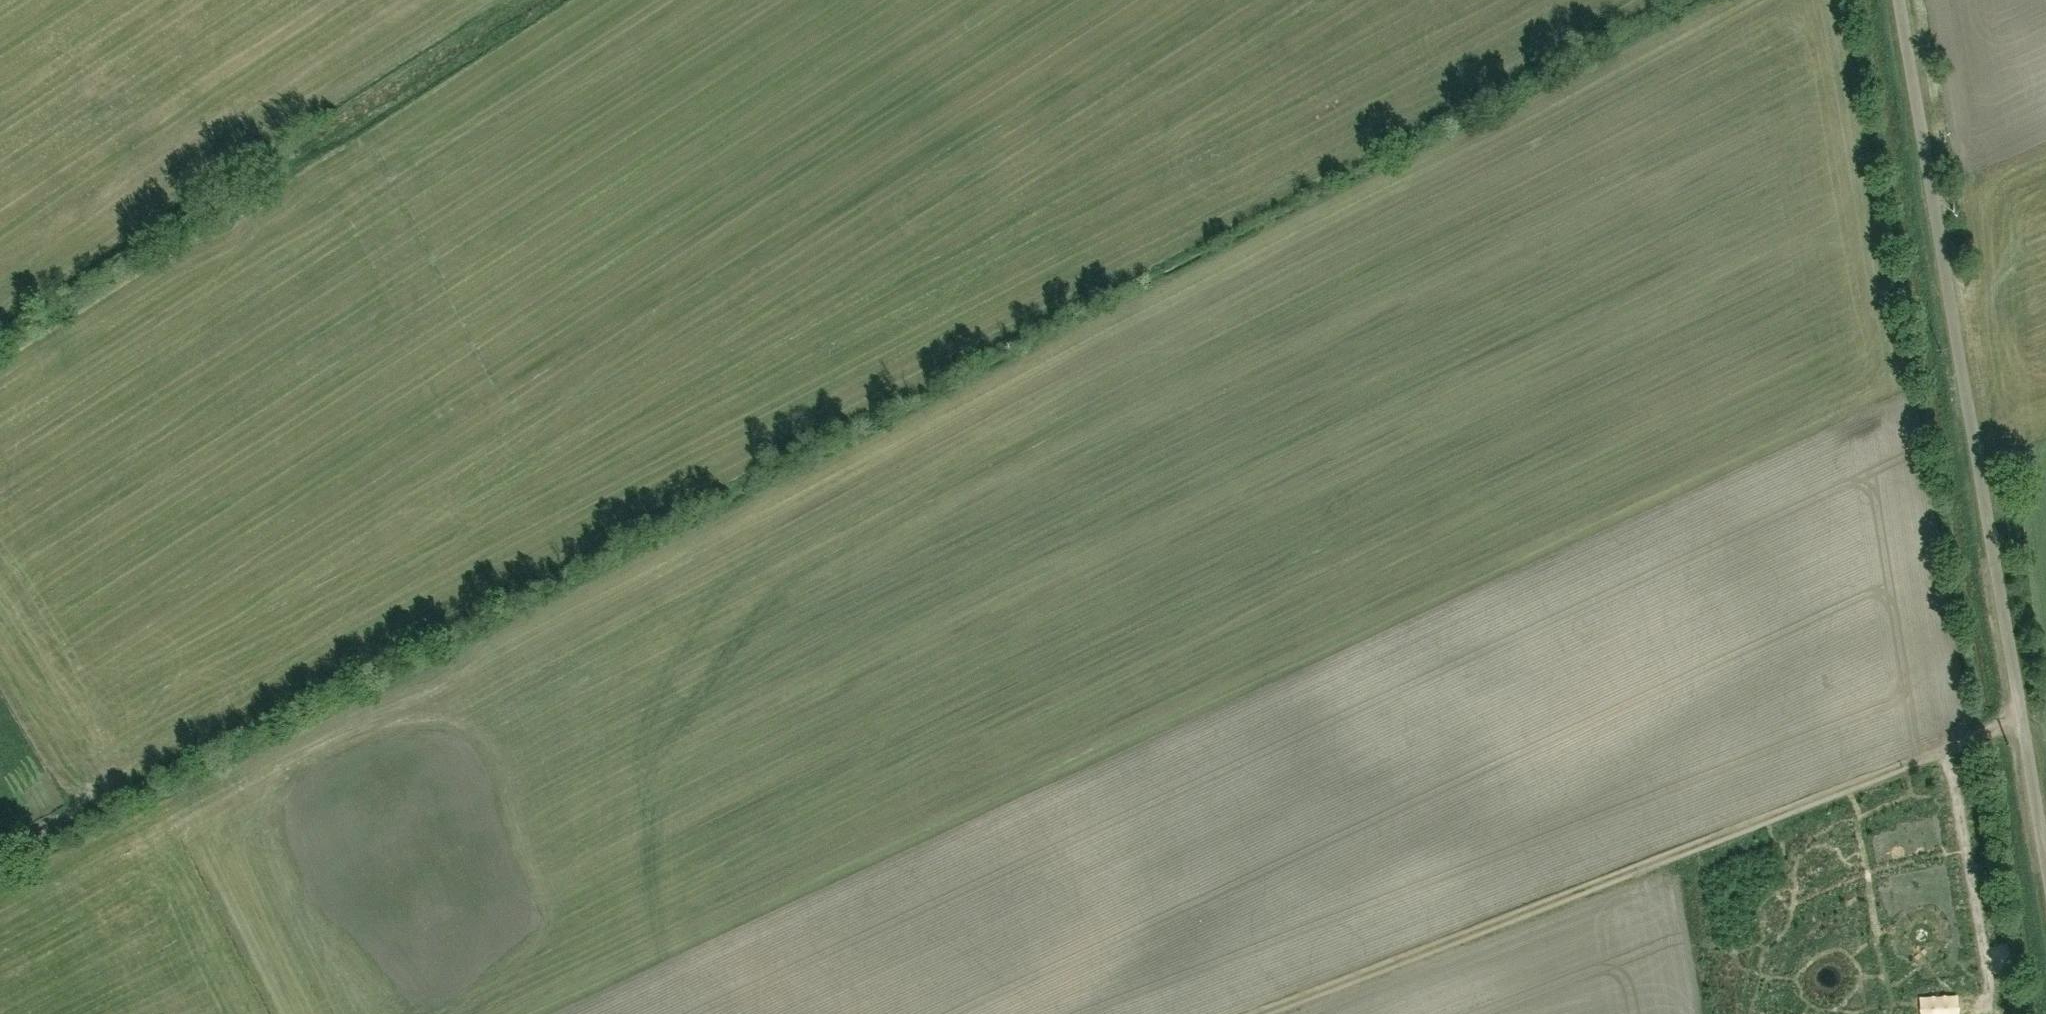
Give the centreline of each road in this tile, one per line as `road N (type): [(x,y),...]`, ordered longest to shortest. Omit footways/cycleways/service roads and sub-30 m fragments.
road 1 (residential): [(2045,877),(1897,0)]
road 2 (track): [(2020,726),(1277,1013)]

